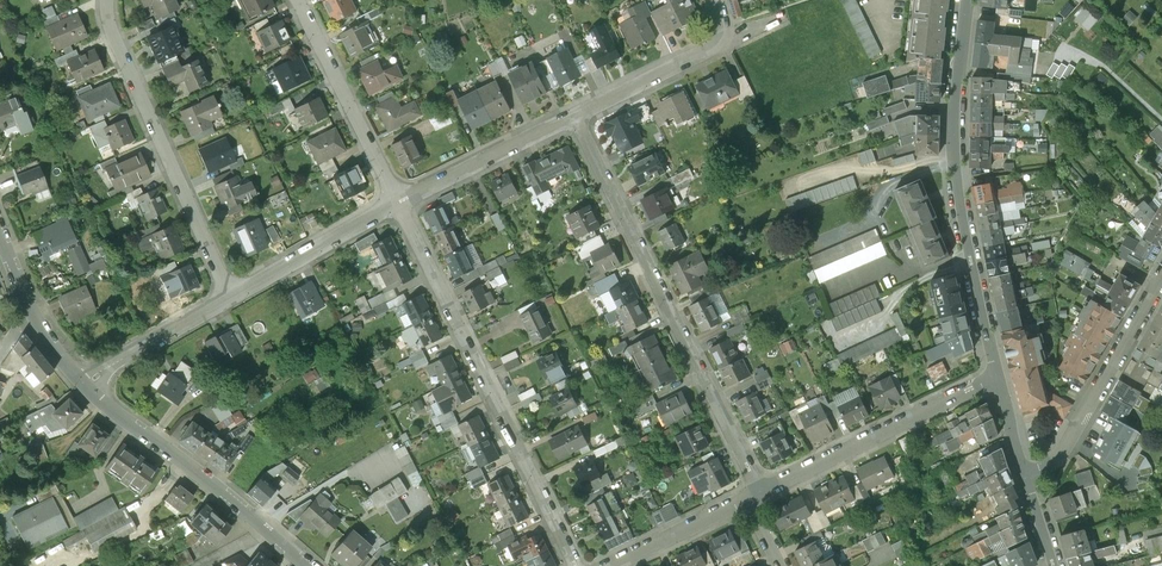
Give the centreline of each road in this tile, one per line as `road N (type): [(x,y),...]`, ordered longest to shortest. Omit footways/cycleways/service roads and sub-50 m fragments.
road 1 (residential): [(760,490),(573,115)]
road 2 (residential): [(398,199),(578,565)]
road 3 (residential): [(997,375),(958,188),(953,115),(966,0)]
road 4 (residential): [(230,295),(122,57),(107,0)]
road 5 (residential): [(76,379),(311,565)]
road 6 (residential): [(997,375),(760,490)]
road 7 (residential): [(1161,276),(1082,413),(1029,485)]
road 8 (residential): [(300,0),(398,199)]
road 9 (residential): [(398,199),(573,115)]
road 10 (residential): [(230,295),(398,199)]
road 11 (residential): [(76,379),(230,295)]
road 12 (residential): [(573,115),(728,39)]
road 13 (residential): [(0,232),(76,379)]
road 14 (residential): [(749,496),(613,565)]

